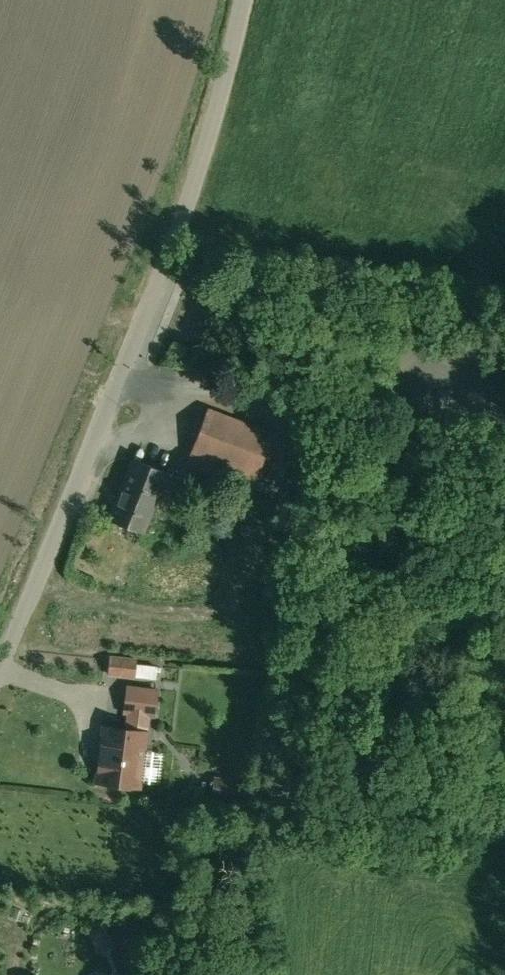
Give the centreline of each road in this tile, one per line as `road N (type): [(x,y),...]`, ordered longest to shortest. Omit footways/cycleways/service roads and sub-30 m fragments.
road 1 (unclassified): [(240,0),(194,196),(0,673)]

